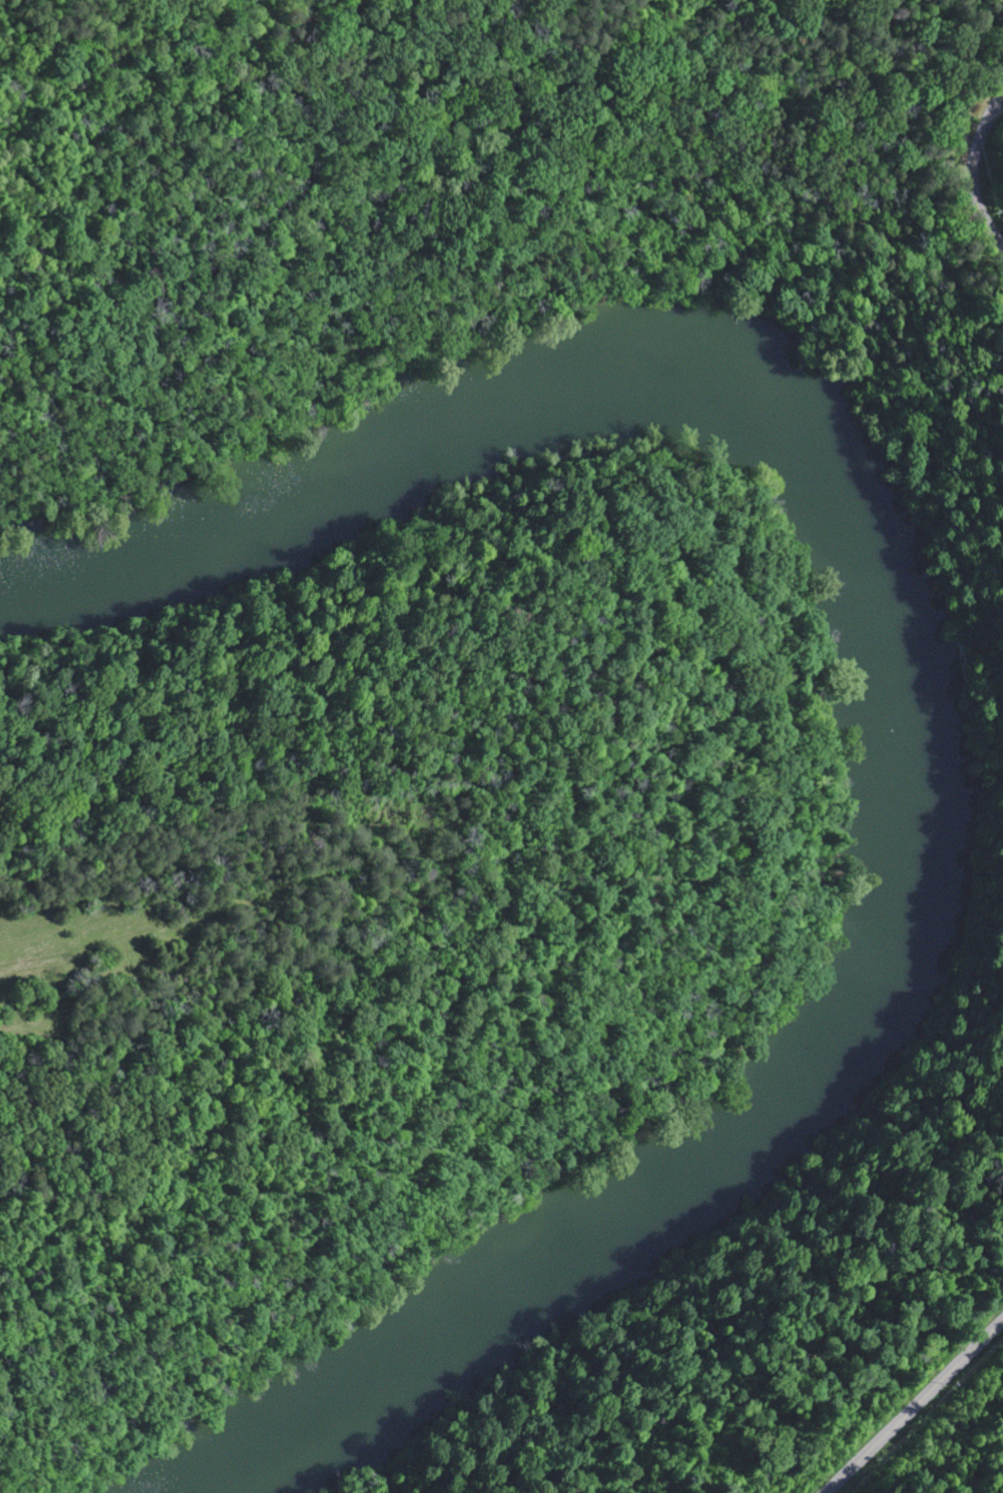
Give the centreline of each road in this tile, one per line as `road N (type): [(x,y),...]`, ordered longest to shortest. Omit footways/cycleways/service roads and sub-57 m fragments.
road 1 (tertiary): [(817,1492),(1002,1298)]
road 2 (tertiary): [(1002,246),(985,154),(1002,110)]

